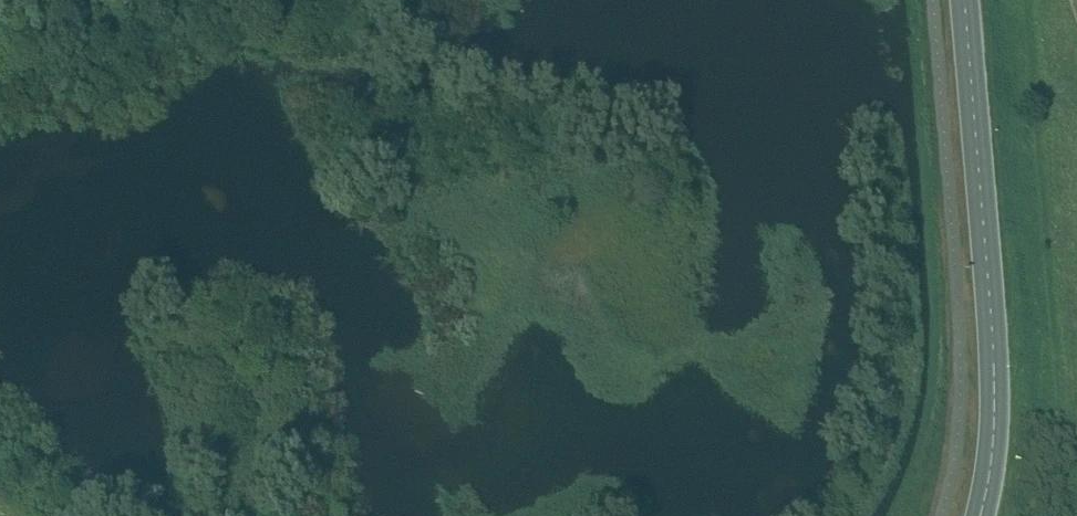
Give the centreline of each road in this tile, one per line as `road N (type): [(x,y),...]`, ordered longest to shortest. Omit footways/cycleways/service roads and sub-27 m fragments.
road 1 (tertiary): [(980,515),(995,392),(965,0)]

